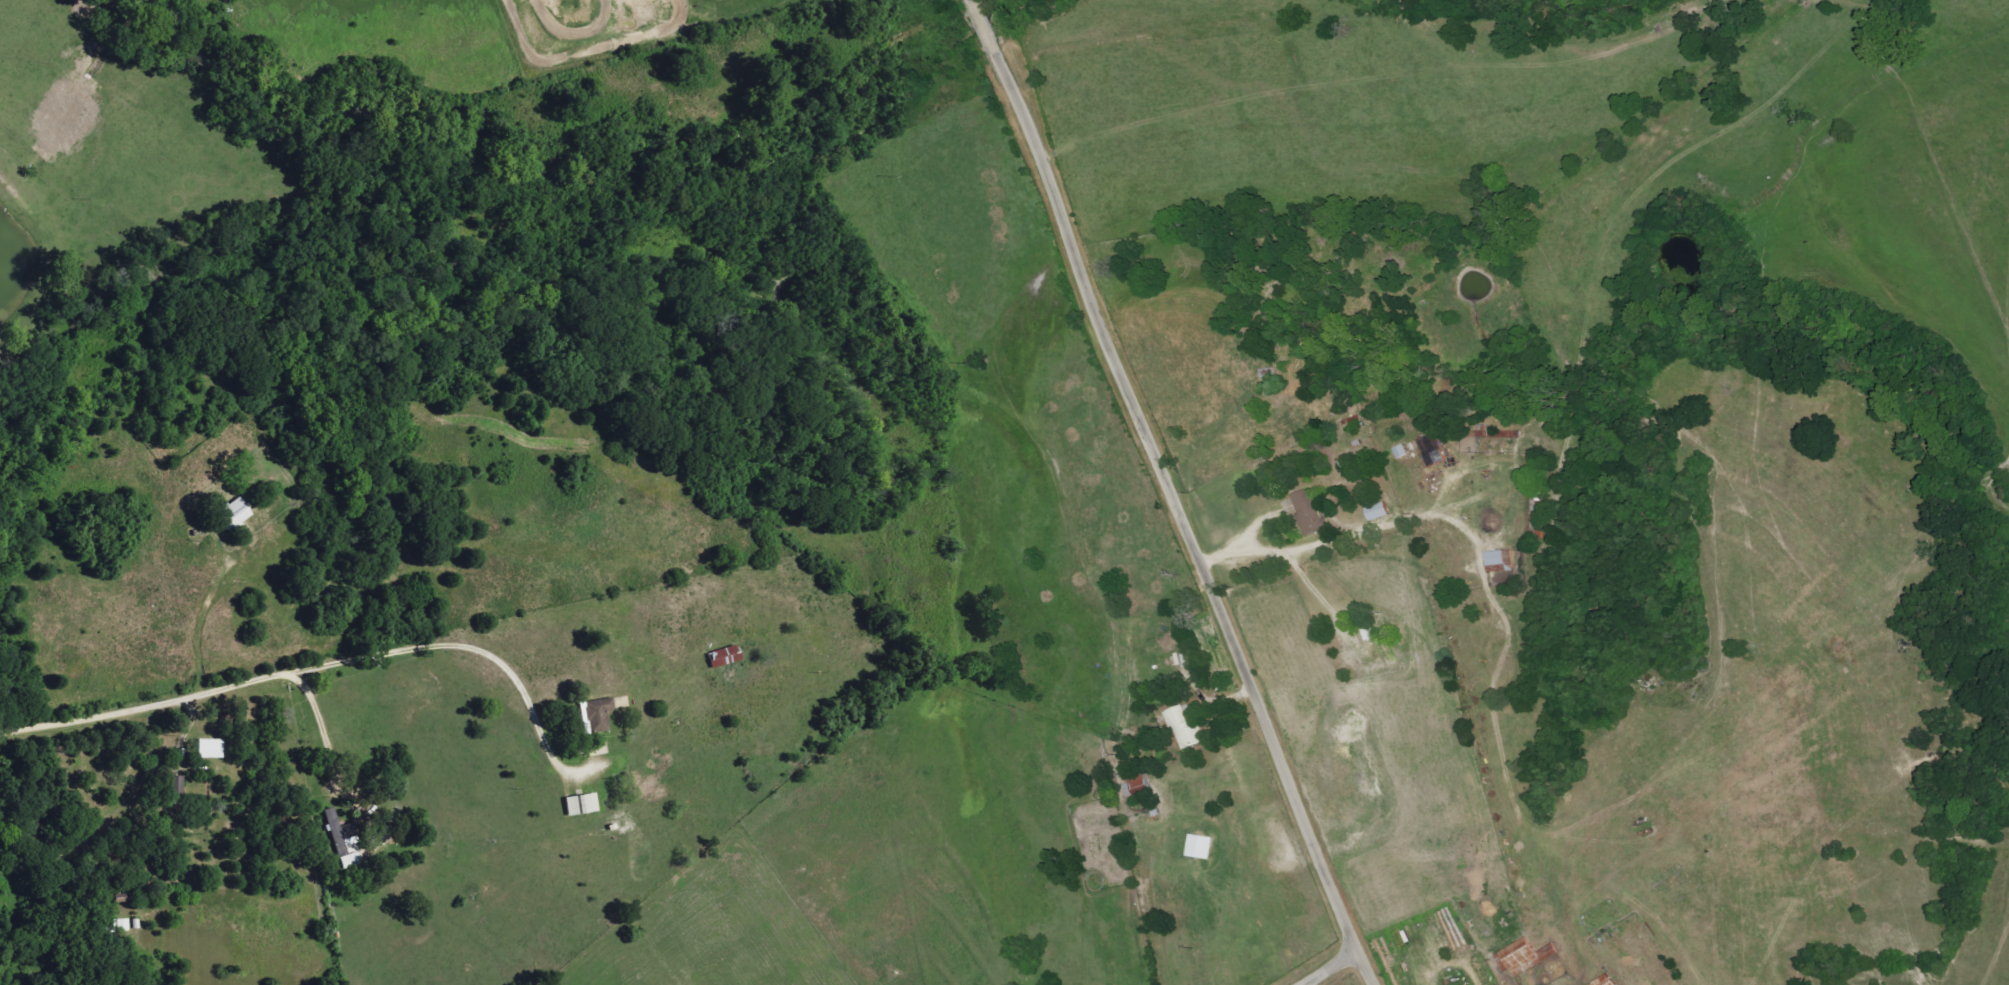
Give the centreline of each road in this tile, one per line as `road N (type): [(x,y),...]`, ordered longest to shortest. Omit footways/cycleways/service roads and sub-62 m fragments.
road 1 (residential): [(1379,984),(1323,866),(1109,346),(1058,193),(972,0)]
road 2 (residential): [(0,732),(74,725),(408,651),(470,648),(517,673),(559,761)]

